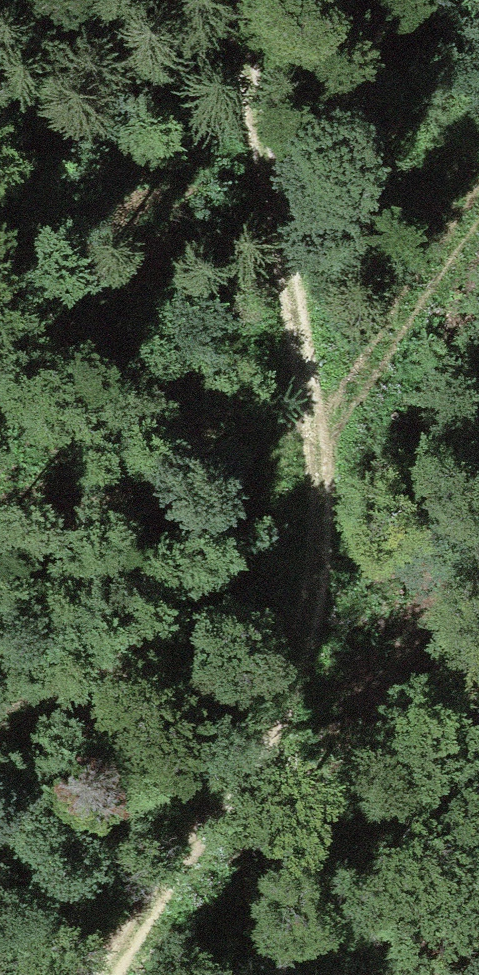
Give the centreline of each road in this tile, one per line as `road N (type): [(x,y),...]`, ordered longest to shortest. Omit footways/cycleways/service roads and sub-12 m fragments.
road 1 (track): [(104,974),(229,811),(304,670),(325,584),(315,415),(235,0)]
road 2 (track): [(0,717),(60,707),(195,599),(315,415),(478,216)]

